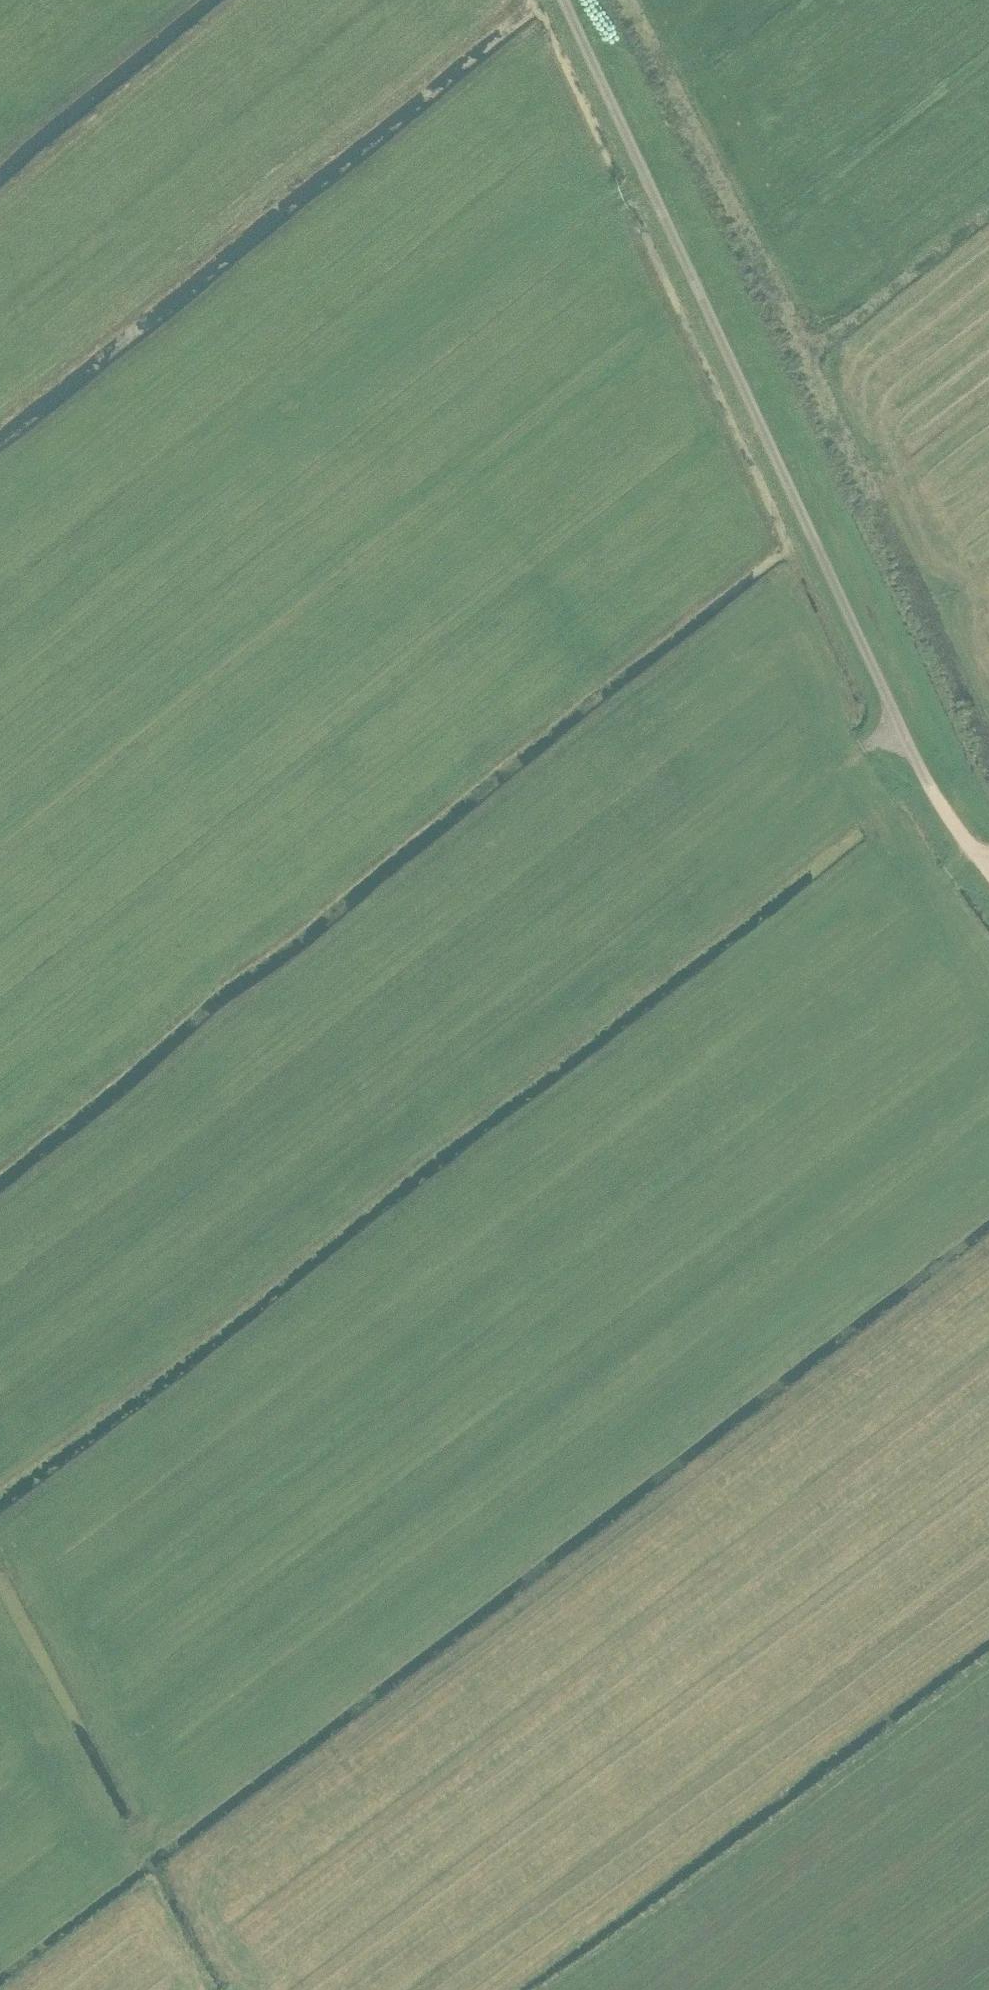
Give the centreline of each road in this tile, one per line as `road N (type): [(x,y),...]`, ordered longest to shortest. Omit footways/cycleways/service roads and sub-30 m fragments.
road 1 (unclassified): [(928,786),(563,0)]

